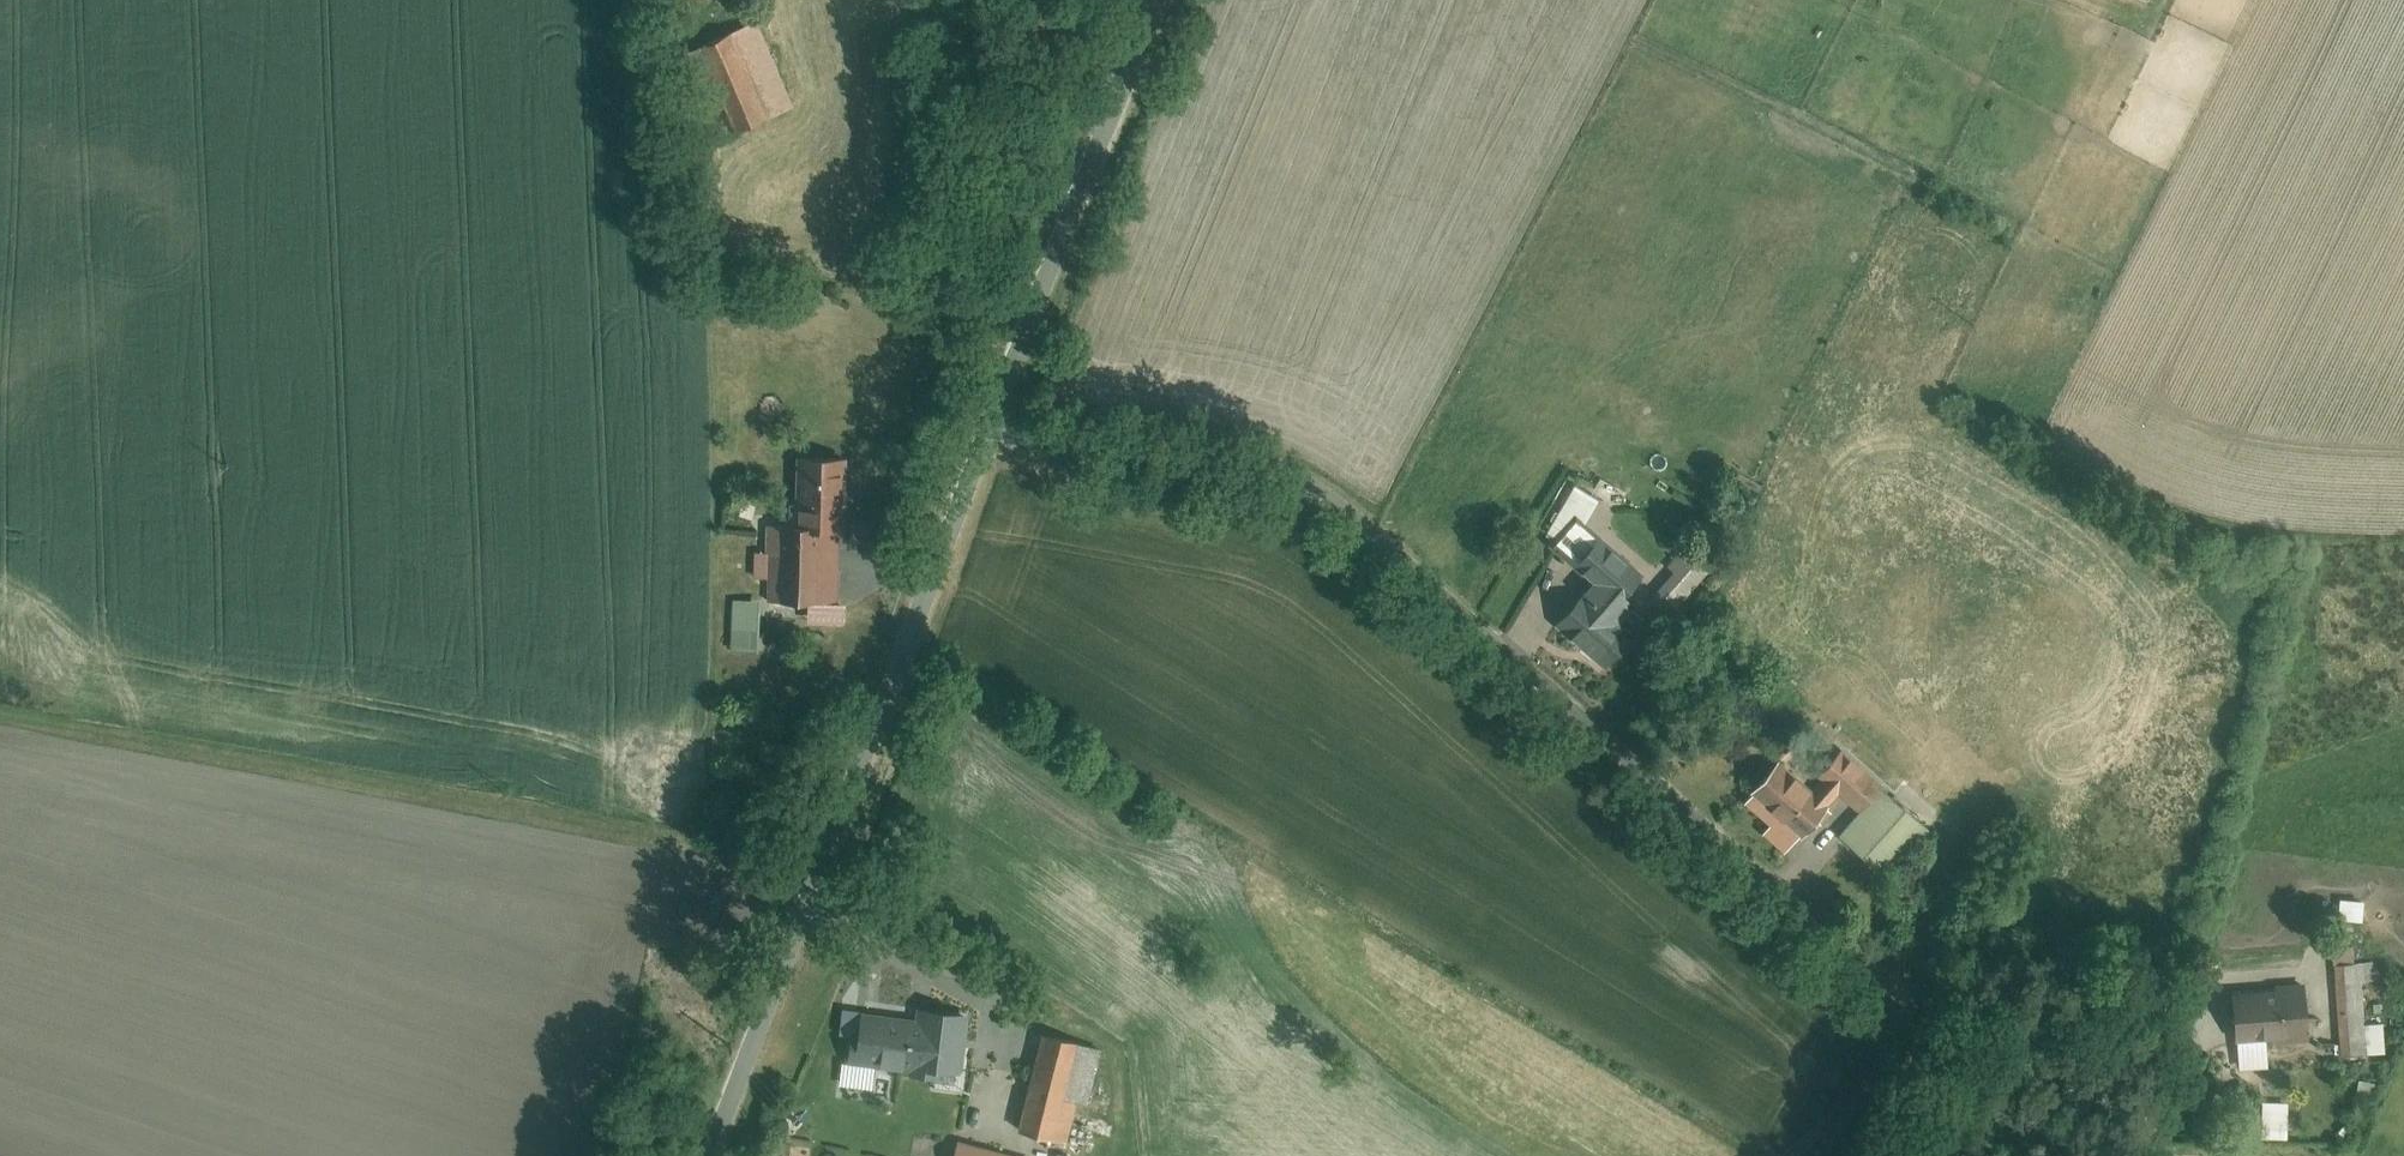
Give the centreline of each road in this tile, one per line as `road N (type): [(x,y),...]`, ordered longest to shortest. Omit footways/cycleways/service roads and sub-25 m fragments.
road 1 (unclassified): [(988,446),(1237,461),(1318,489),(1387,540),(1785,899)]
road 2 (unclassified): [(988,446),(708,1155)]
road 3 (unclassified): [(1166,0),(1113,107),(988,446)]
road 4 (track): [(1785,899),(1948,1031),(1893,1155)]

